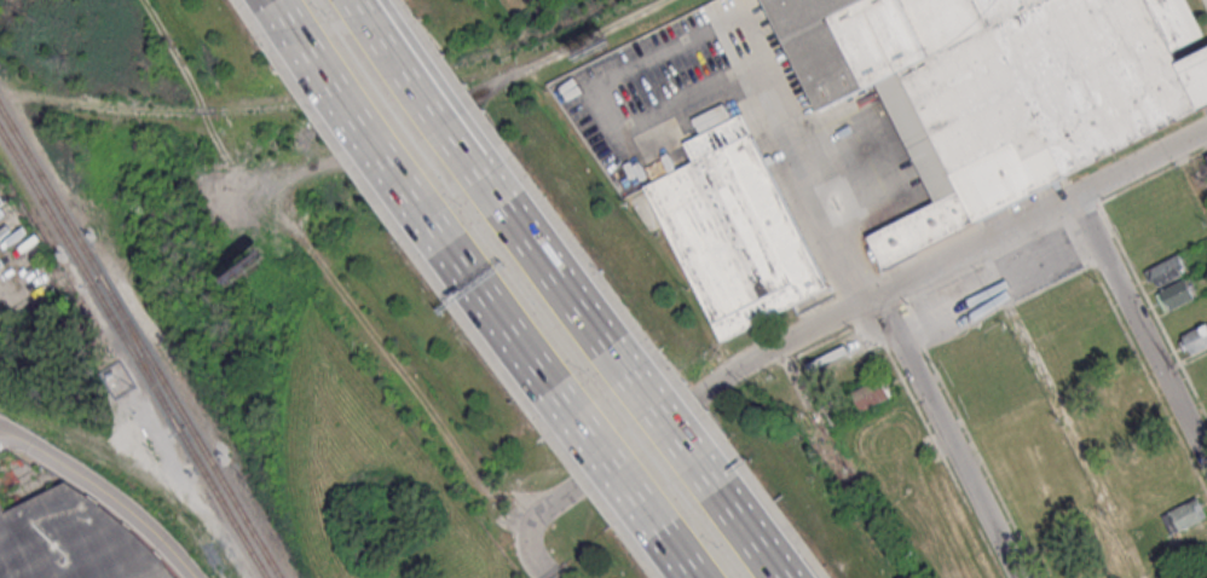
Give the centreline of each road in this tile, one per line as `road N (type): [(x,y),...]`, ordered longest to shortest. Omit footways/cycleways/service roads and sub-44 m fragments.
road 1 (residential): [(1206,129),(695,394),(536,515),(525,550),(546,577)]
road 2 (residential): [(1019,577),(873,296)]
road 3 (residential): [(1072,196),(1206,466)]
road 4 (motorway): [(277,0),(452,241)]
road 5 (motorway): [(504,207),(351,0)]
road 6 (motorway): [(714,491),(607,347)]
road 7 (motorway): [(452,241),(558,385)]
road 8 (motorway): [(558,385),(663,526)]
road 9 (motorway): [(607,347),(504,207)]

